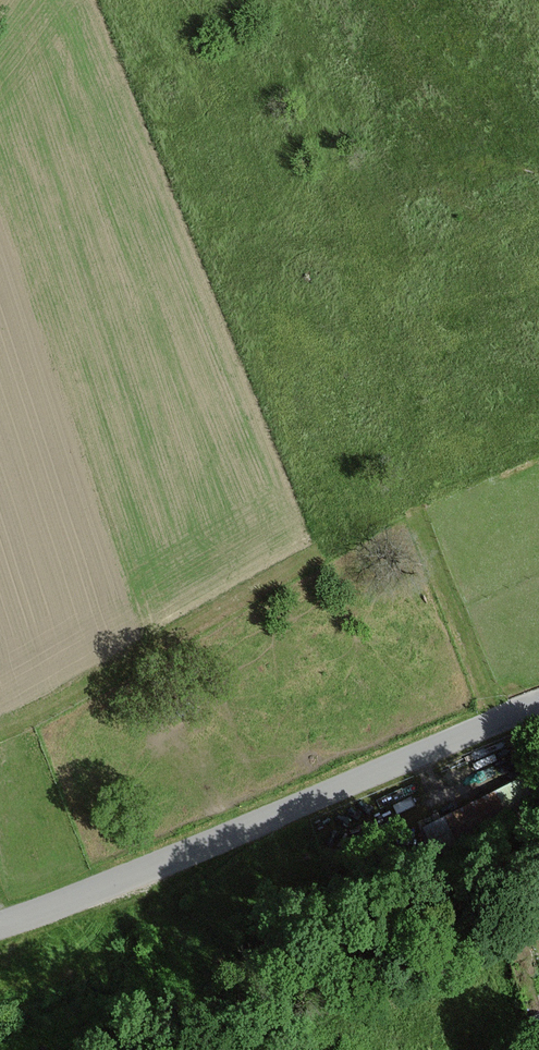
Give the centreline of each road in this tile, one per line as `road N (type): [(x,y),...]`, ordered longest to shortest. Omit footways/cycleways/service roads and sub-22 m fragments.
road 1 (unclassified): [(0,924),(83,899),(538,702)]
road 2 (track): [(513,712),(468,642),(403,487)]
road 3 (track): [(538,117),(386,0)]
road 4 (track): [(417,507),(538,448)]

